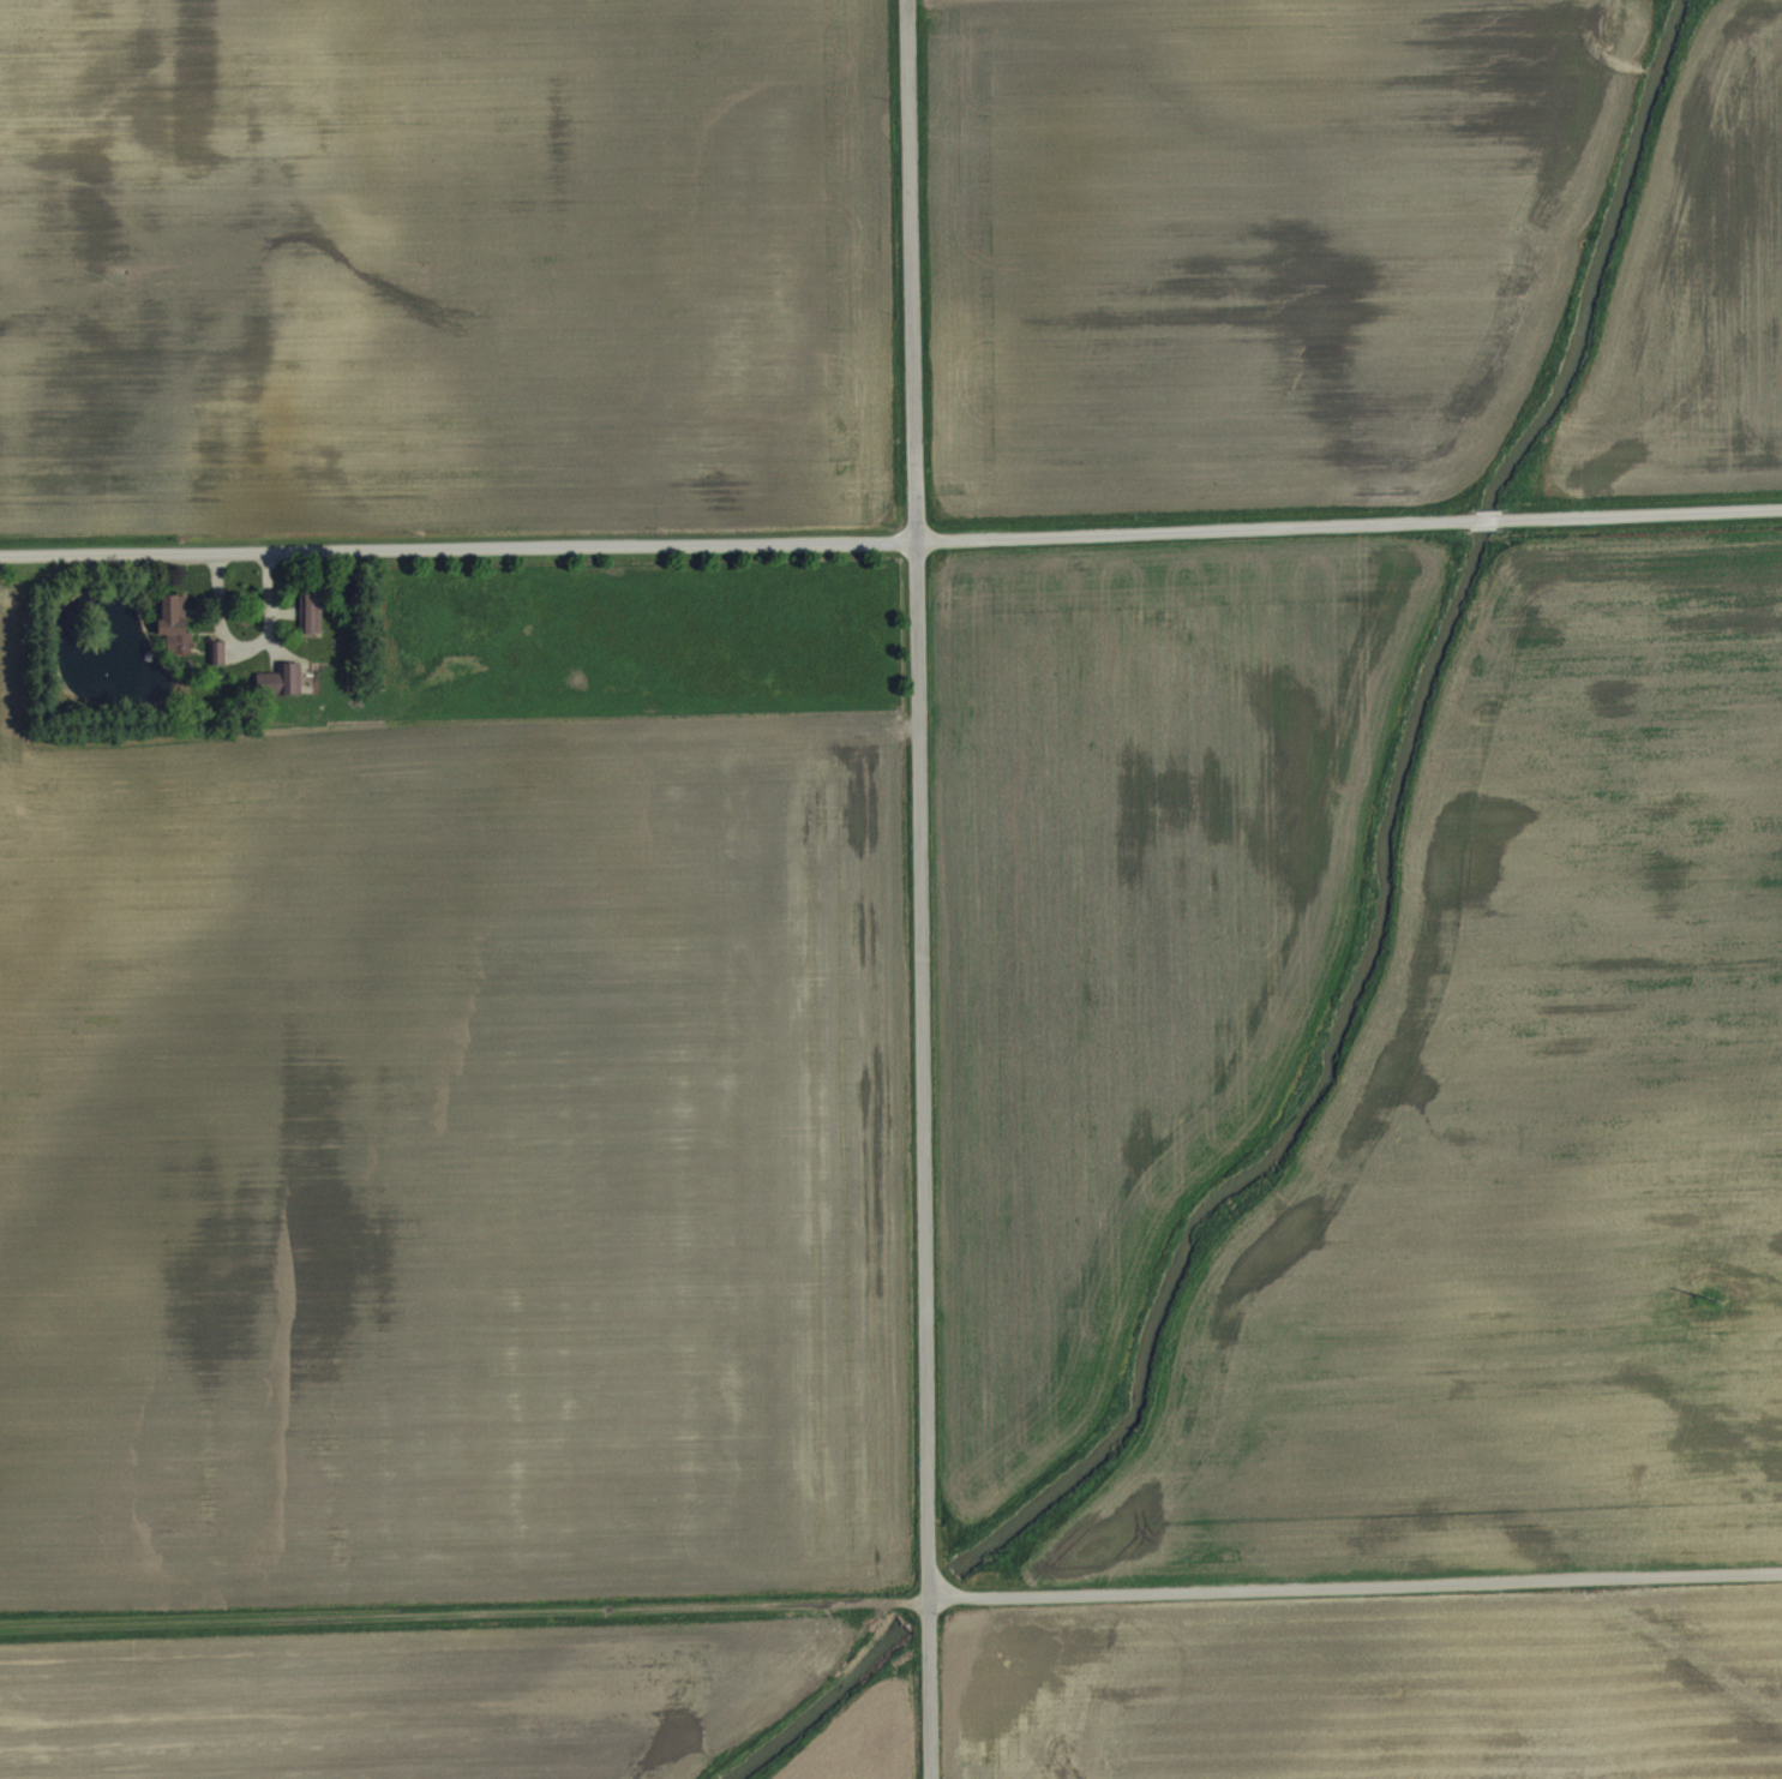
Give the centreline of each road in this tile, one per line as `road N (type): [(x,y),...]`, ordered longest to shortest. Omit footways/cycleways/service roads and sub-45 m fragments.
road 1 (residential): [(1781,1570),(924,1599),(698,1597),(0,1626)]
road 2 (residential): [(0,555),(372,543),(910,543),(1781,509)]
road 3 (residential): [(926,1778),(902,0)]

